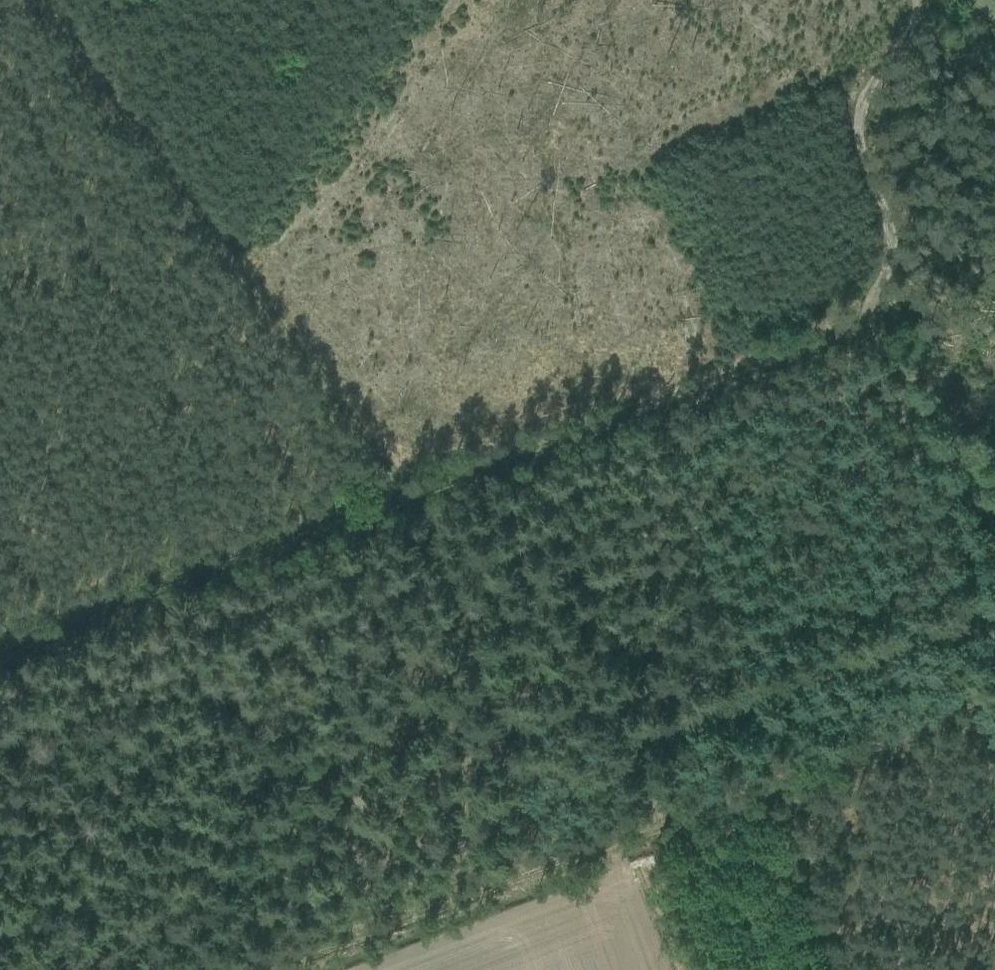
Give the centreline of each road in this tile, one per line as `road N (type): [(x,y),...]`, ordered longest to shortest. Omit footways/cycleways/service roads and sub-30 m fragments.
road 1 (track): [(0,633),(853,314)]
road 2 (track): [(994,699),(867,335),(853,314),(870,265),(871,216),(842,138),(850,90),(915,1)]
road 3 (track): [(387,488),(19,0)]

